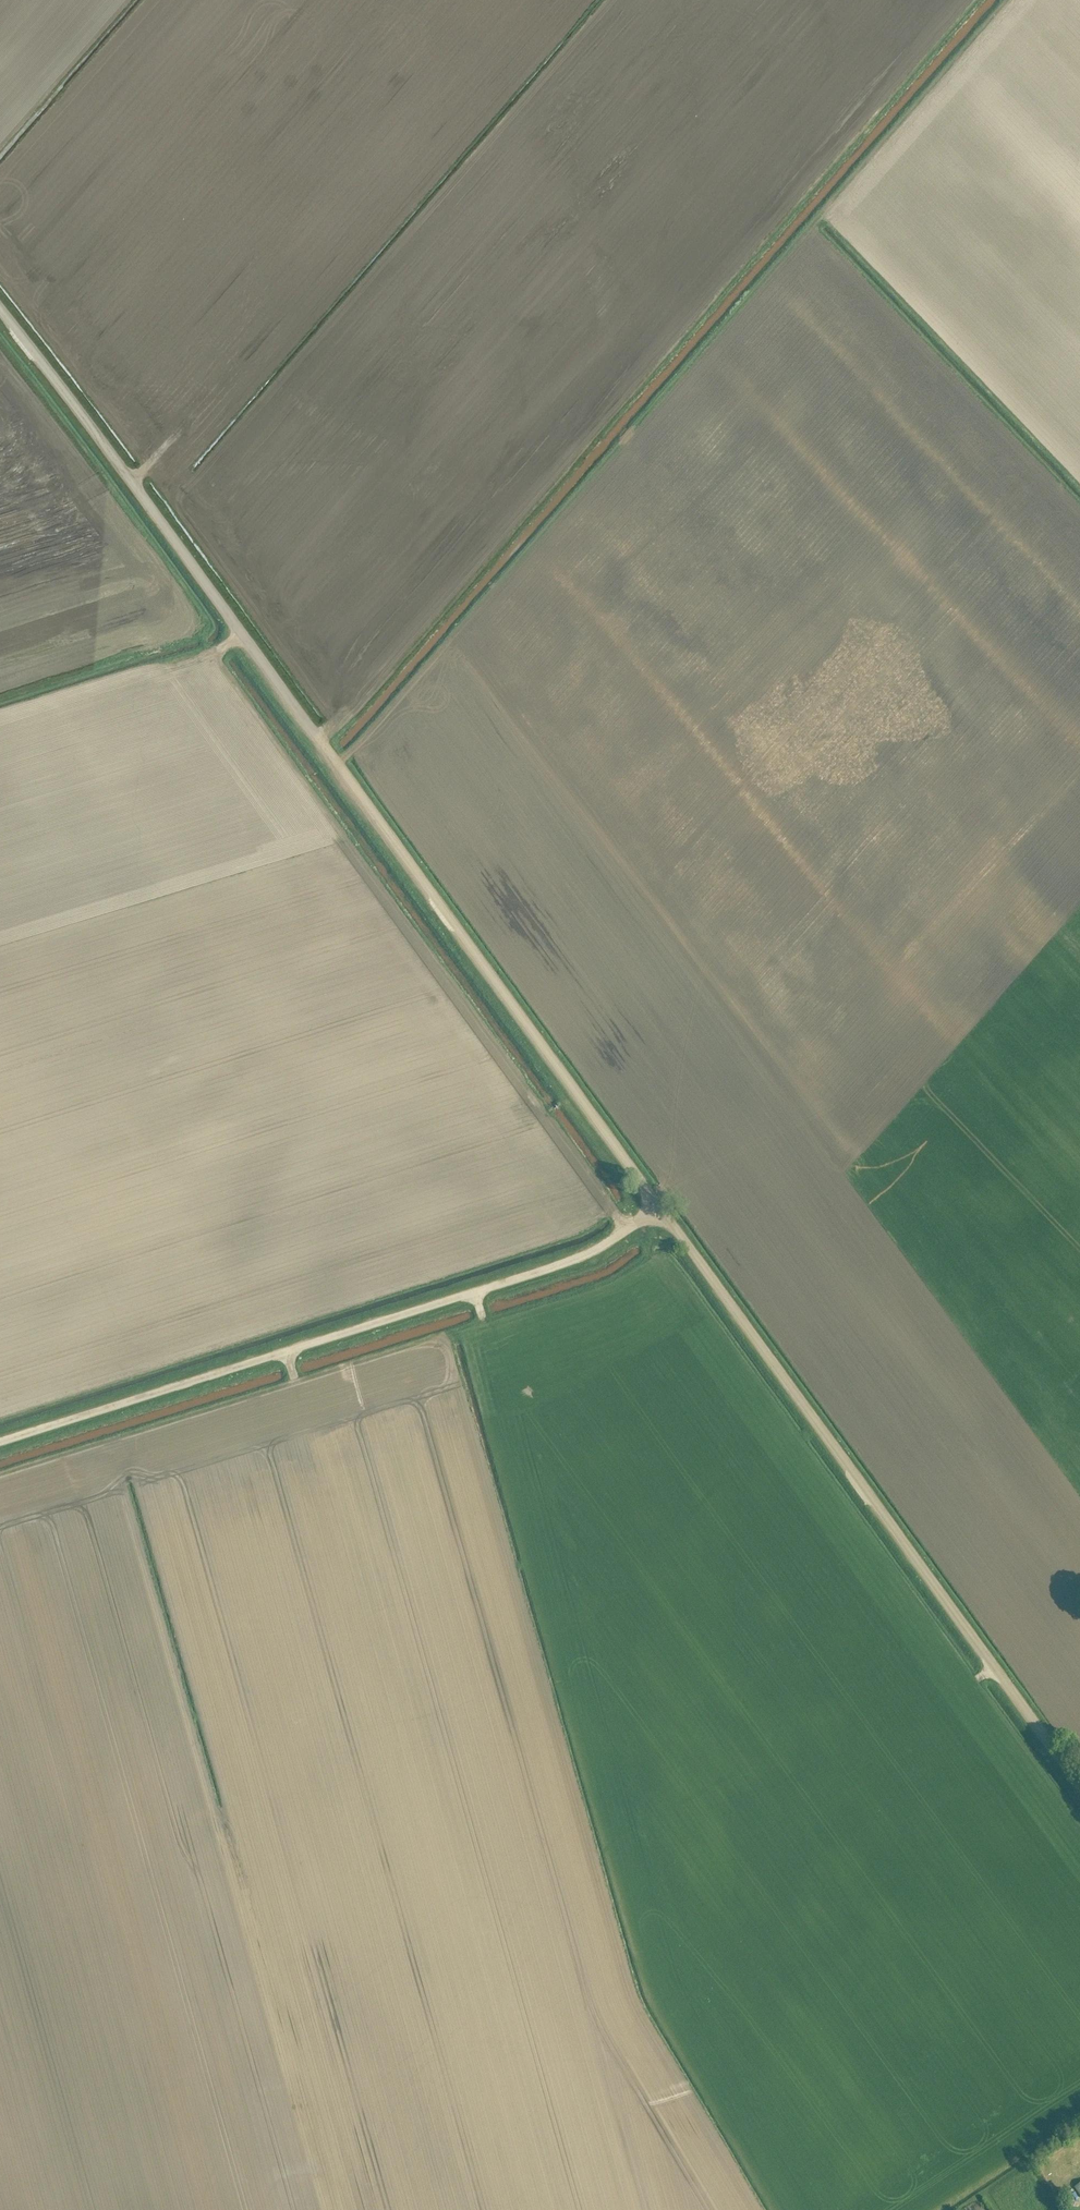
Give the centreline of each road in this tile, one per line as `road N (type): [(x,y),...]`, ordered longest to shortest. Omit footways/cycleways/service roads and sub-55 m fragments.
road 1 (unclassified): [(658,1208),(0,313)]
road 2 (unclassified): [(1079,1788),(658,1208)]
road 3 (unclassified): [(658,1208),(565,1266),(0,1443)]

